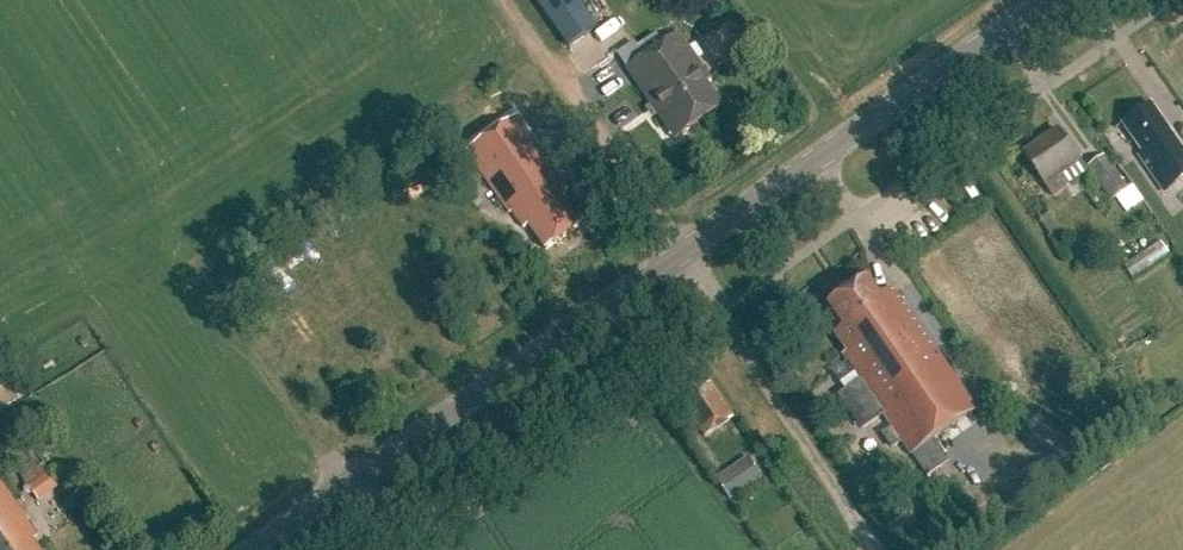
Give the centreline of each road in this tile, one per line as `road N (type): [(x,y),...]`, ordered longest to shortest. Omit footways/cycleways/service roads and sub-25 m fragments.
road 1 (tertiary): [(248,549),(1043,0)]

